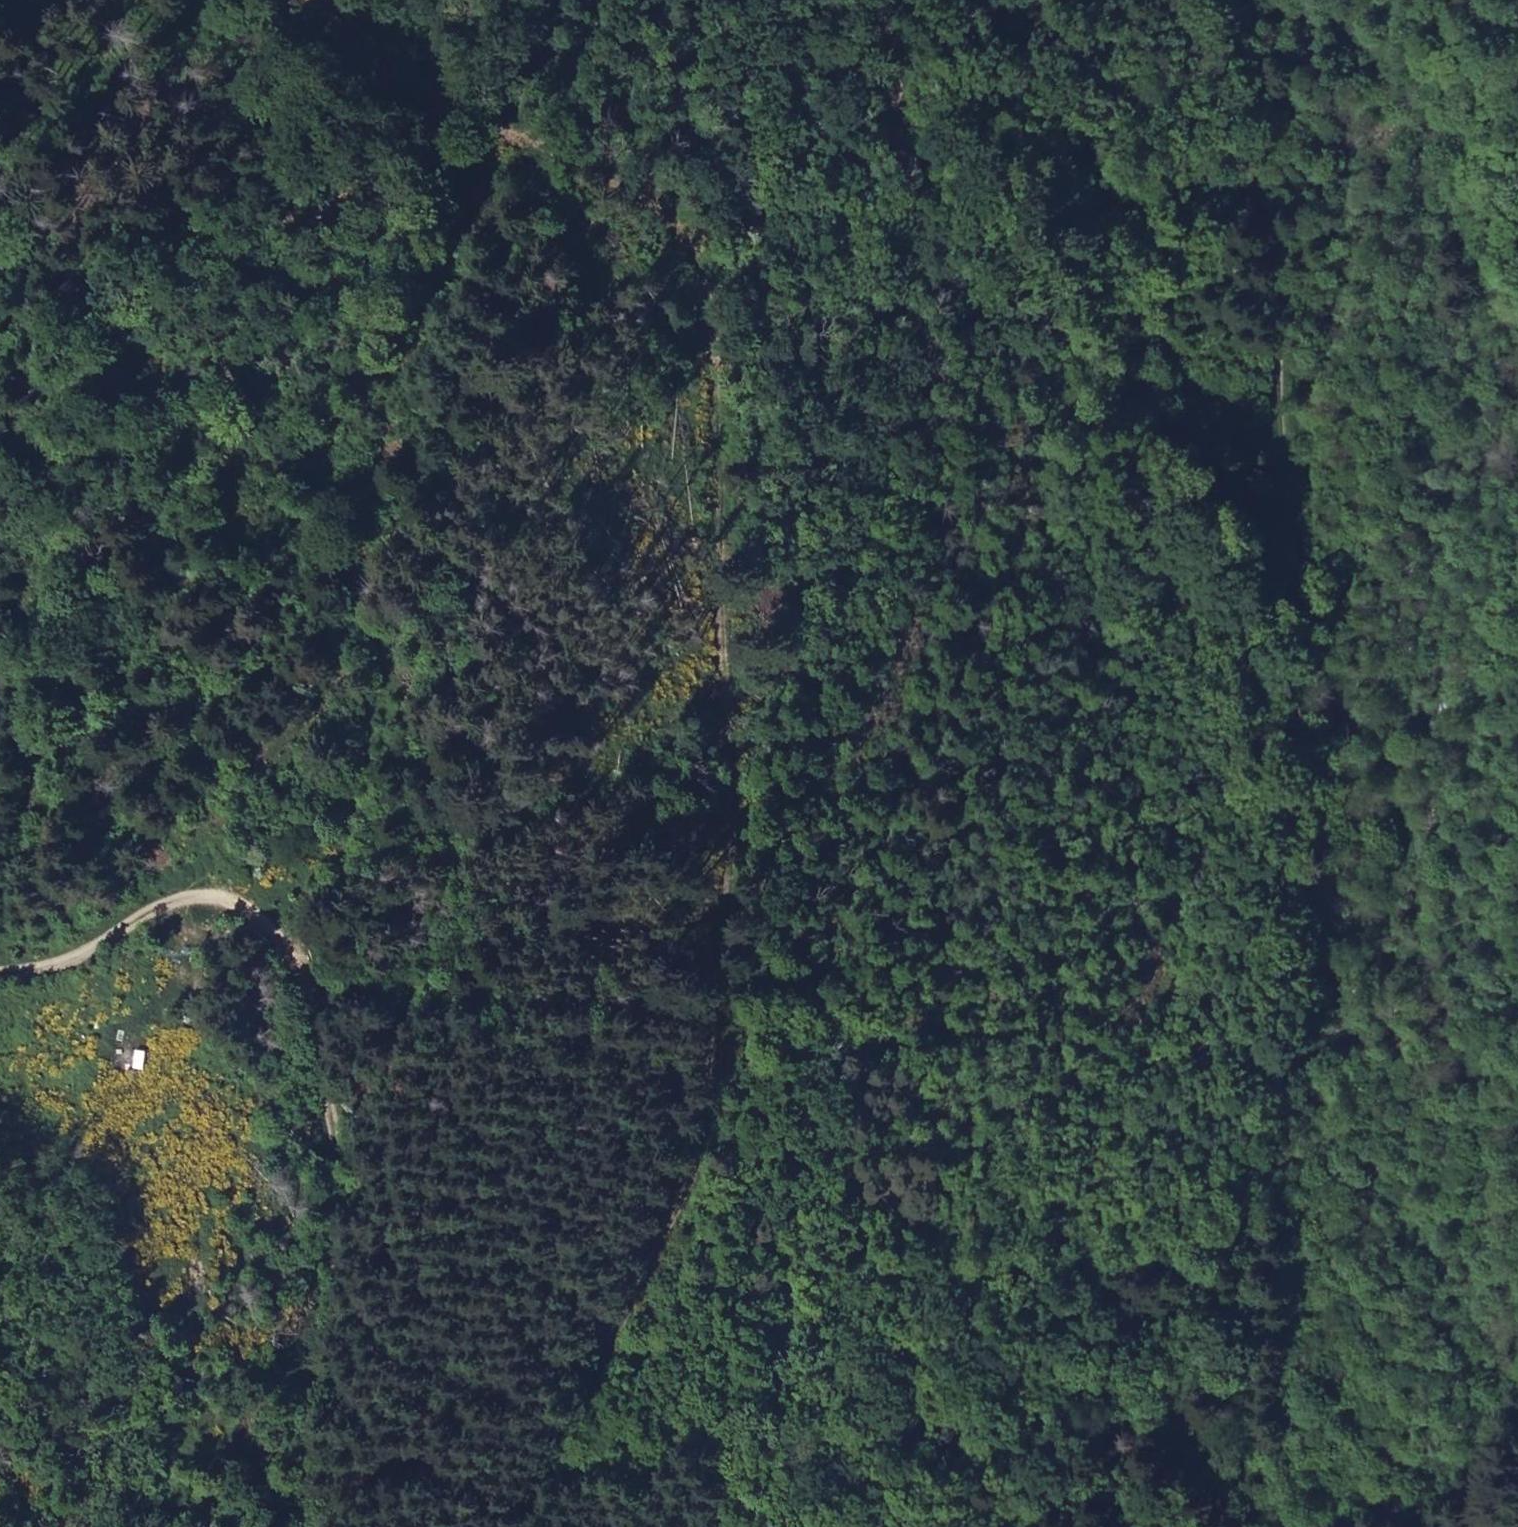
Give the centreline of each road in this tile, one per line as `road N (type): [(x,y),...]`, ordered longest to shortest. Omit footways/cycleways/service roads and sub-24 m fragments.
road 1 (track): [(531,1526),(576,1394),(638,1287),(719,1104),(730,1014),(735,680),(690,262),(640,187),(410,72),(336,0)]
road 2 (track): [(0,924),(68,917),(147,888),(253,888),(314,972),(339,1200),(332,1526)]

